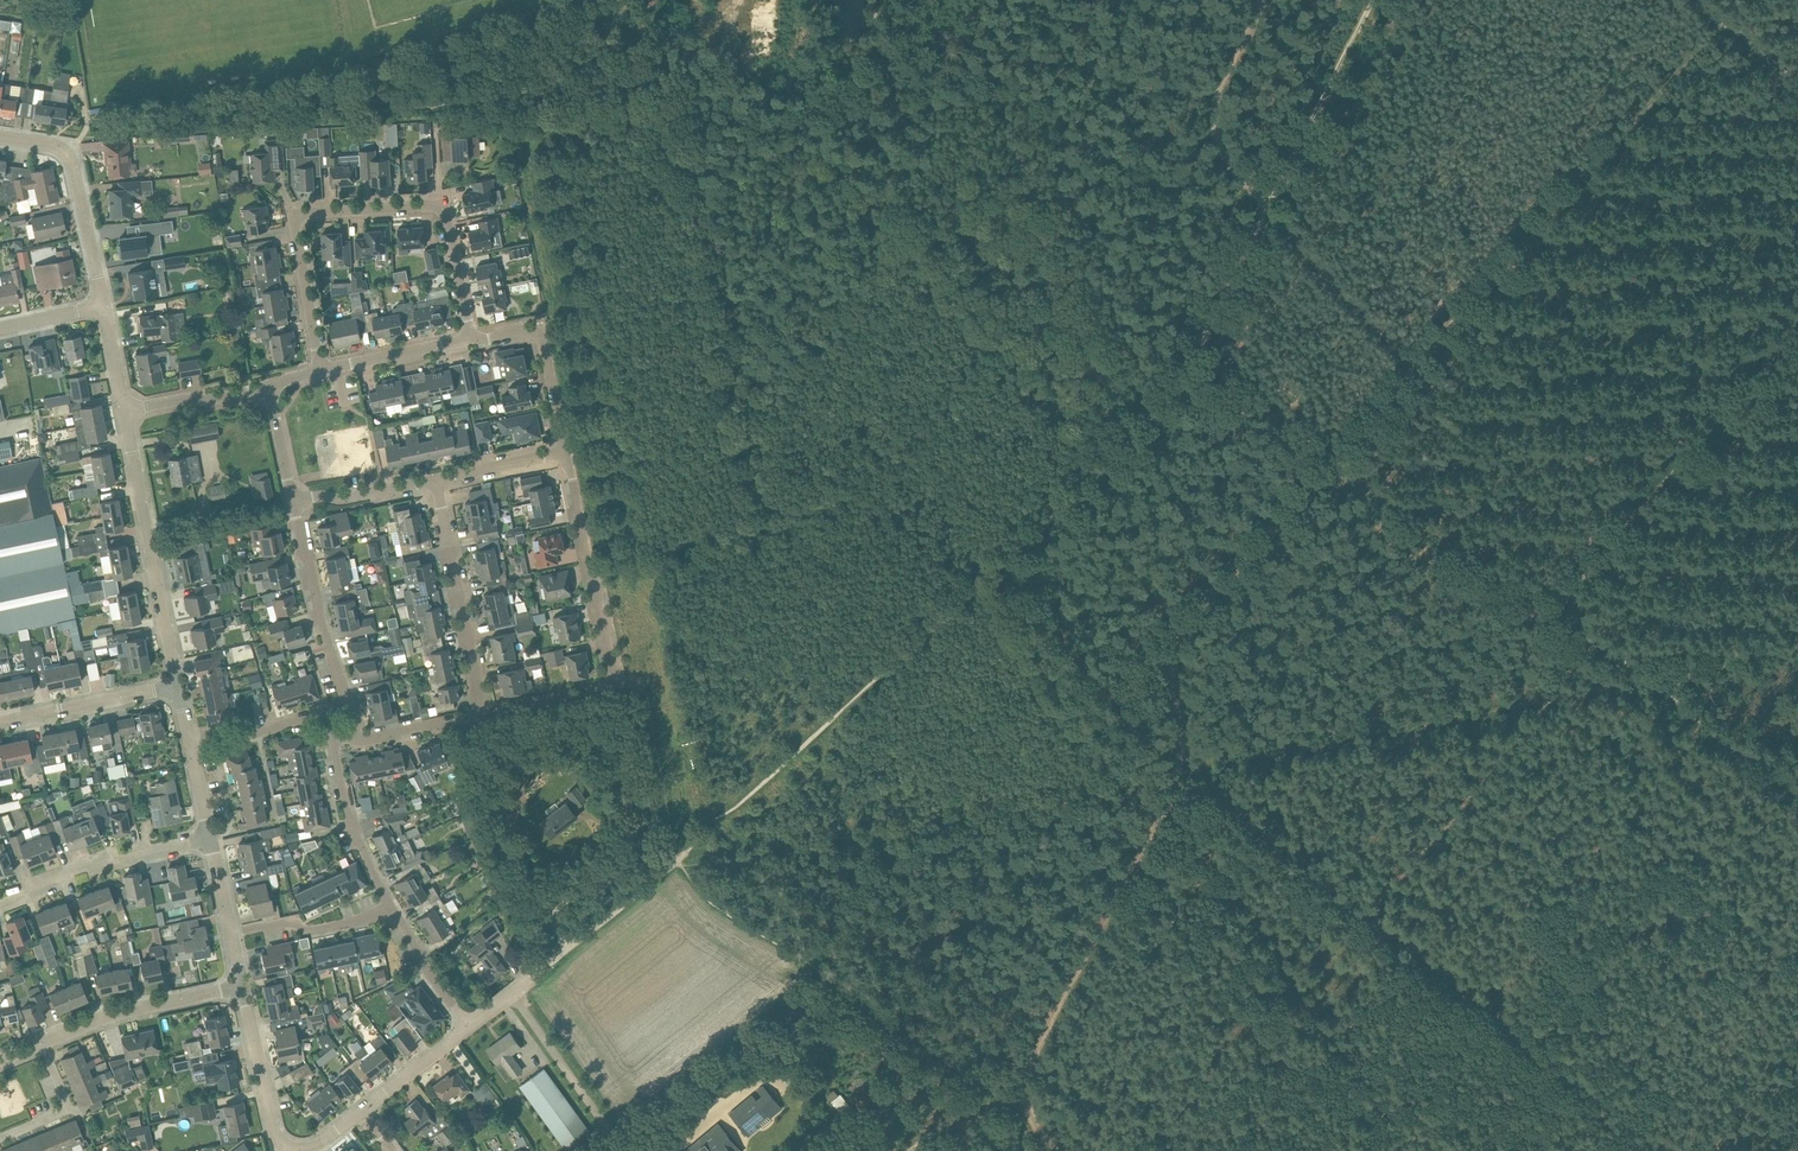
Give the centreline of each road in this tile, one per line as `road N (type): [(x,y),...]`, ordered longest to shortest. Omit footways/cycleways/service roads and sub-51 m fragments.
road 1 (track): [(1110,704),(1735,0)]
road 2 (residential): [(320,372),(296,215),(443,205),(471,341)]
road 3 (track): [(1410,362),(1233,170),(1227,69),(1262,0)]
road 4 (track): [(1658,1150),(1353,907)]
road 5 (track): [(1797,320),(1545,609)]
road 6 (residential): [(488,716),(602,694),(619,682),(568,452)]
road 7 (track): [(1179,774),(1008,1101)]
road 8 (track): [(1543,694),(1198,771)]
road 9 (track): [(1179,774),(1167,773),(987,565)]
road 10 (residential): [(178,687),(125,410)]
road 11 (unclassified): [(466,1026),(677,862)]
road 12 (track): [(1797,643),(1543,694)]
road 13 (residential): [(488,716),(436,481)]
road 14 (residential): [(104,307),(72,156),(53,143),(0,135)]
road 15 (residential): [(0,901),(106,859),(209,838)]
road 16 (residential): [(349,703),(293,498)]
road 17 (residential): [(43,1042),(108,1015),(244,986)]
road 18 (residential): [(568,452),(538,329),(471,341)]
road 19 (track): [(1333,891),(1188,773)]
road 20 (residential): [(0,725),(178,687)]
road 21 (residential): [(392,909),(352,826),(331,745)]
road 22 (residential): [(282,1150),(244,986)]
road 23 (residential): [(233,933),(288,921),(307,931),(392,909)]
road 24 (residential): [(320,372),(471,341)]
road 25 (residential): [(0,1140),(70,1112),(43,1042)]
road 26 (residential): [(293,498),(341,501),(436,481)]
road 27 (residential): [(125,410),(268,387)]
road 28 (track): [(1690,0),(1797,95)]
road 29 (residential): [(190,736),(218,731),(241,738),(324,711)]
road 30 (residential): [(466,1026),(392,909)]
road 31 (residential): [(436,481),(568,452)]
road 32 (unclassified): [(360,1108),(466,1026)]
road 33 (track): [(1169,642),(1198,771)]
road 34 (residential): [(362,739),(488,716)]

